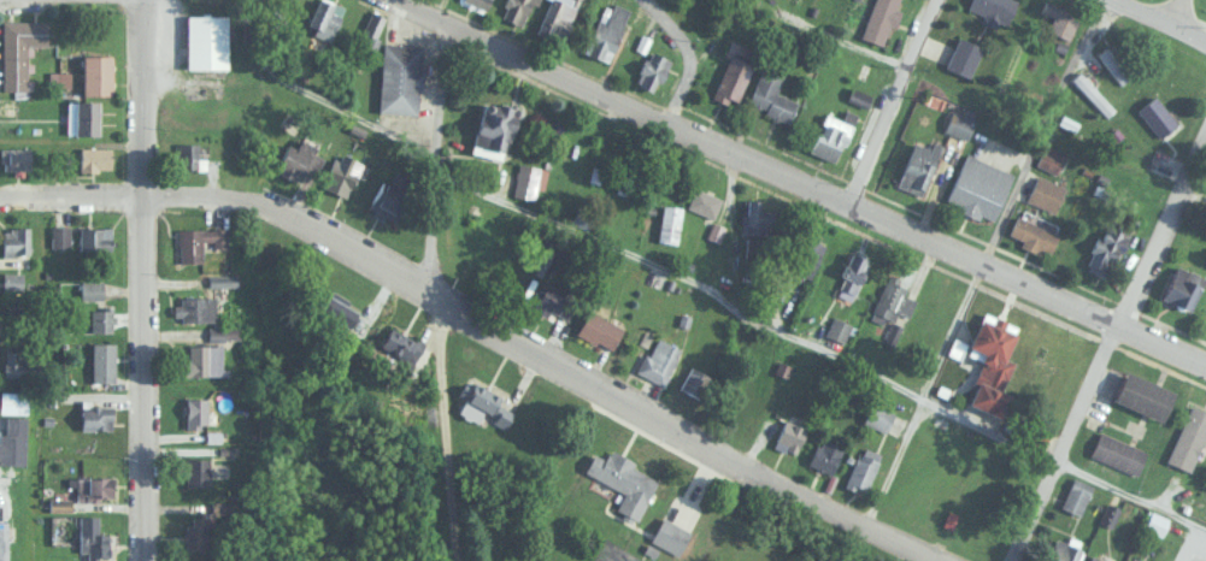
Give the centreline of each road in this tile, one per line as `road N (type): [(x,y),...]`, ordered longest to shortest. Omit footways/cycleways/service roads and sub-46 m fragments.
road 1 (residential): [(898,560),(265,203),(0,197)]
road 2 (residential): [(1205,374),(397,0)]
road 3 (residential): [(448,560),(426,295),(436,18)]
road 4 (residential): [(1011,560),(1205,120)]
road 5 (residential): [(141,560),(139,195)]
road 6 (residential): [(843,207),(929,0)]
road 7 (residential): [(139,195),(140,0)]
road 8 (residential): [(666,124),(687,55),(645,0)]

